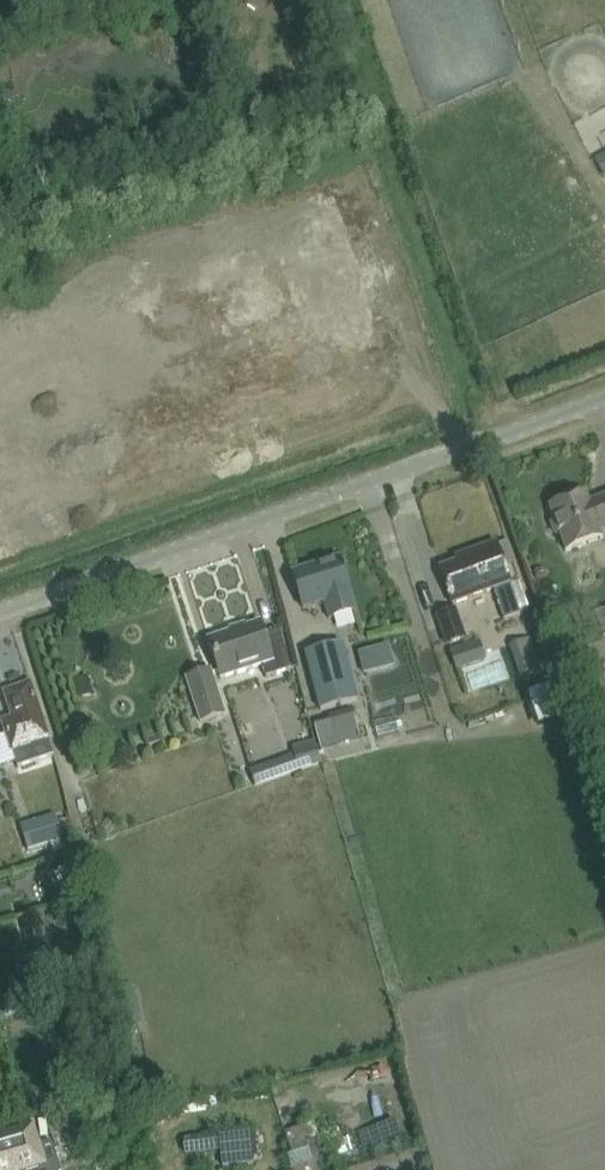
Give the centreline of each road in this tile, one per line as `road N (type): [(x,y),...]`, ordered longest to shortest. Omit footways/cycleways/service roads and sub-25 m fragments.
road 1 (unclassified): [(604,398),(0,614)]

